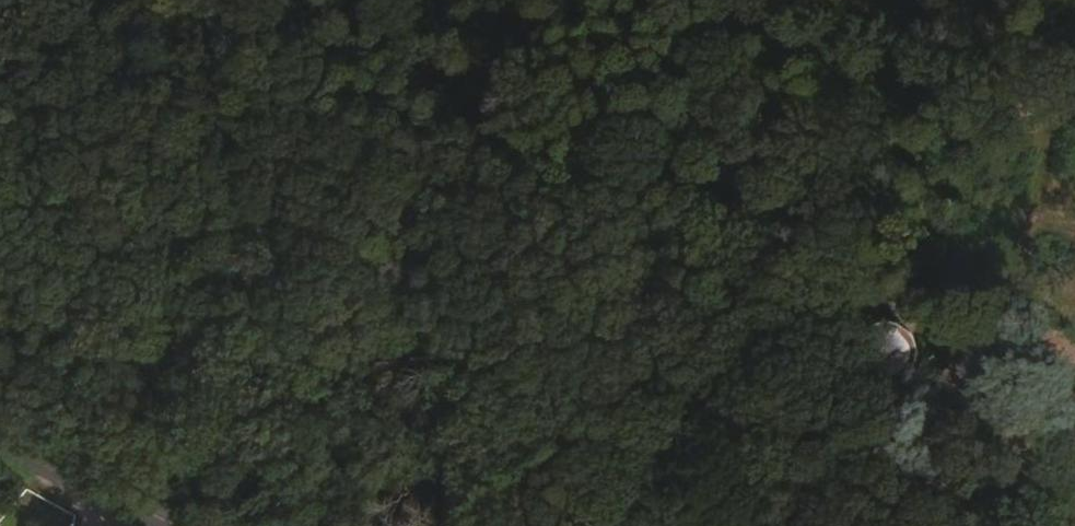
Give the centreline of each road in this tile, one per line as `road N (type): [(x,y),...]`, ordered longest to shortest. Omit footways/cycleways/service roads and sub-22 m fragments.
road 1 (track): [(1074,356),(1051,337),(360,139),(225,30),(215,0)]
road 2 (track): [(1022,261),(987,0)]
road 3 (track): [(1006,324),(1048,157),(1074,101)]
road 4 (secondary): [(165,525),(0,436)]

